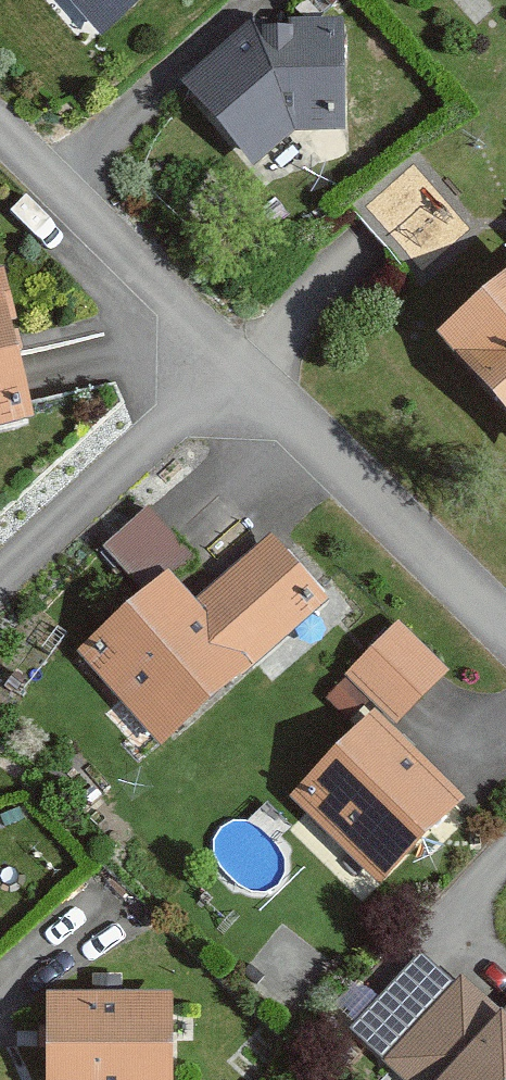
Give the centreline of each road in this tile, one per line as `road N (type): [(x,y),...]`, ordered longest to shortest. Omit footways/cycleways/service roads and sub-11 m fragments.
road 1 (residential): [(0,136),(505,637)]

